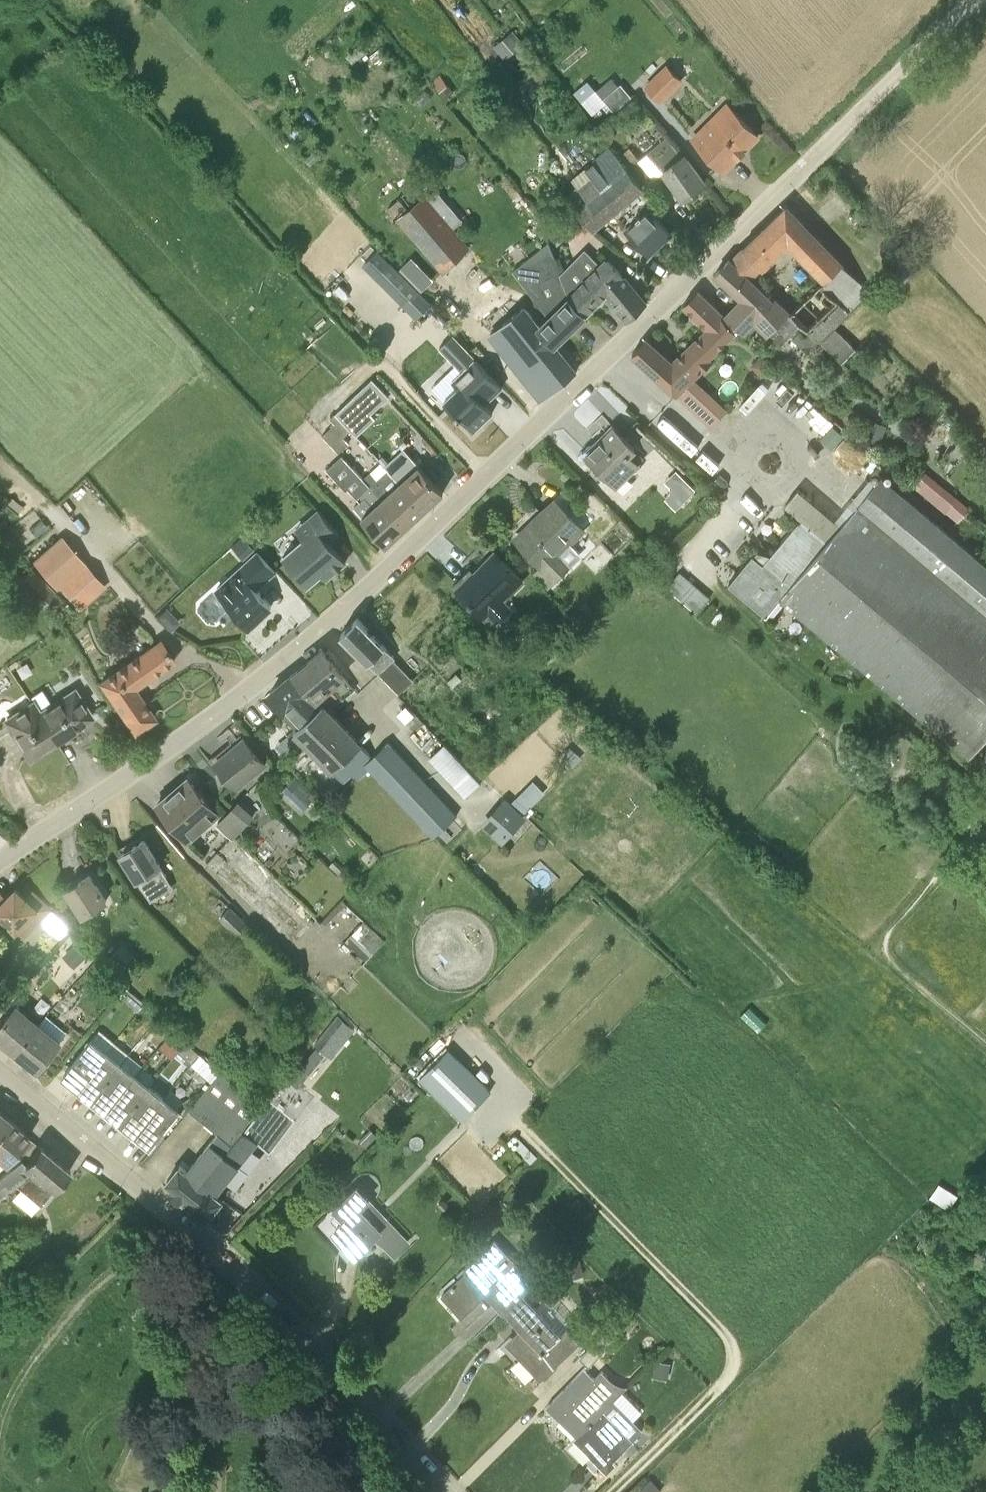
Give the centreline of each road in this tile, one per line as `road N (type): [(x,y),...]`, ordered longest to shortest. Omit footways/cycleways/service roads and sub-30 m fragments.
road 1 (unclassified): [(0,859),(198,727),(352,601),(973,0)]
road 2 (unclassified): [(447,1491),(227,1266),(0,1075)]

